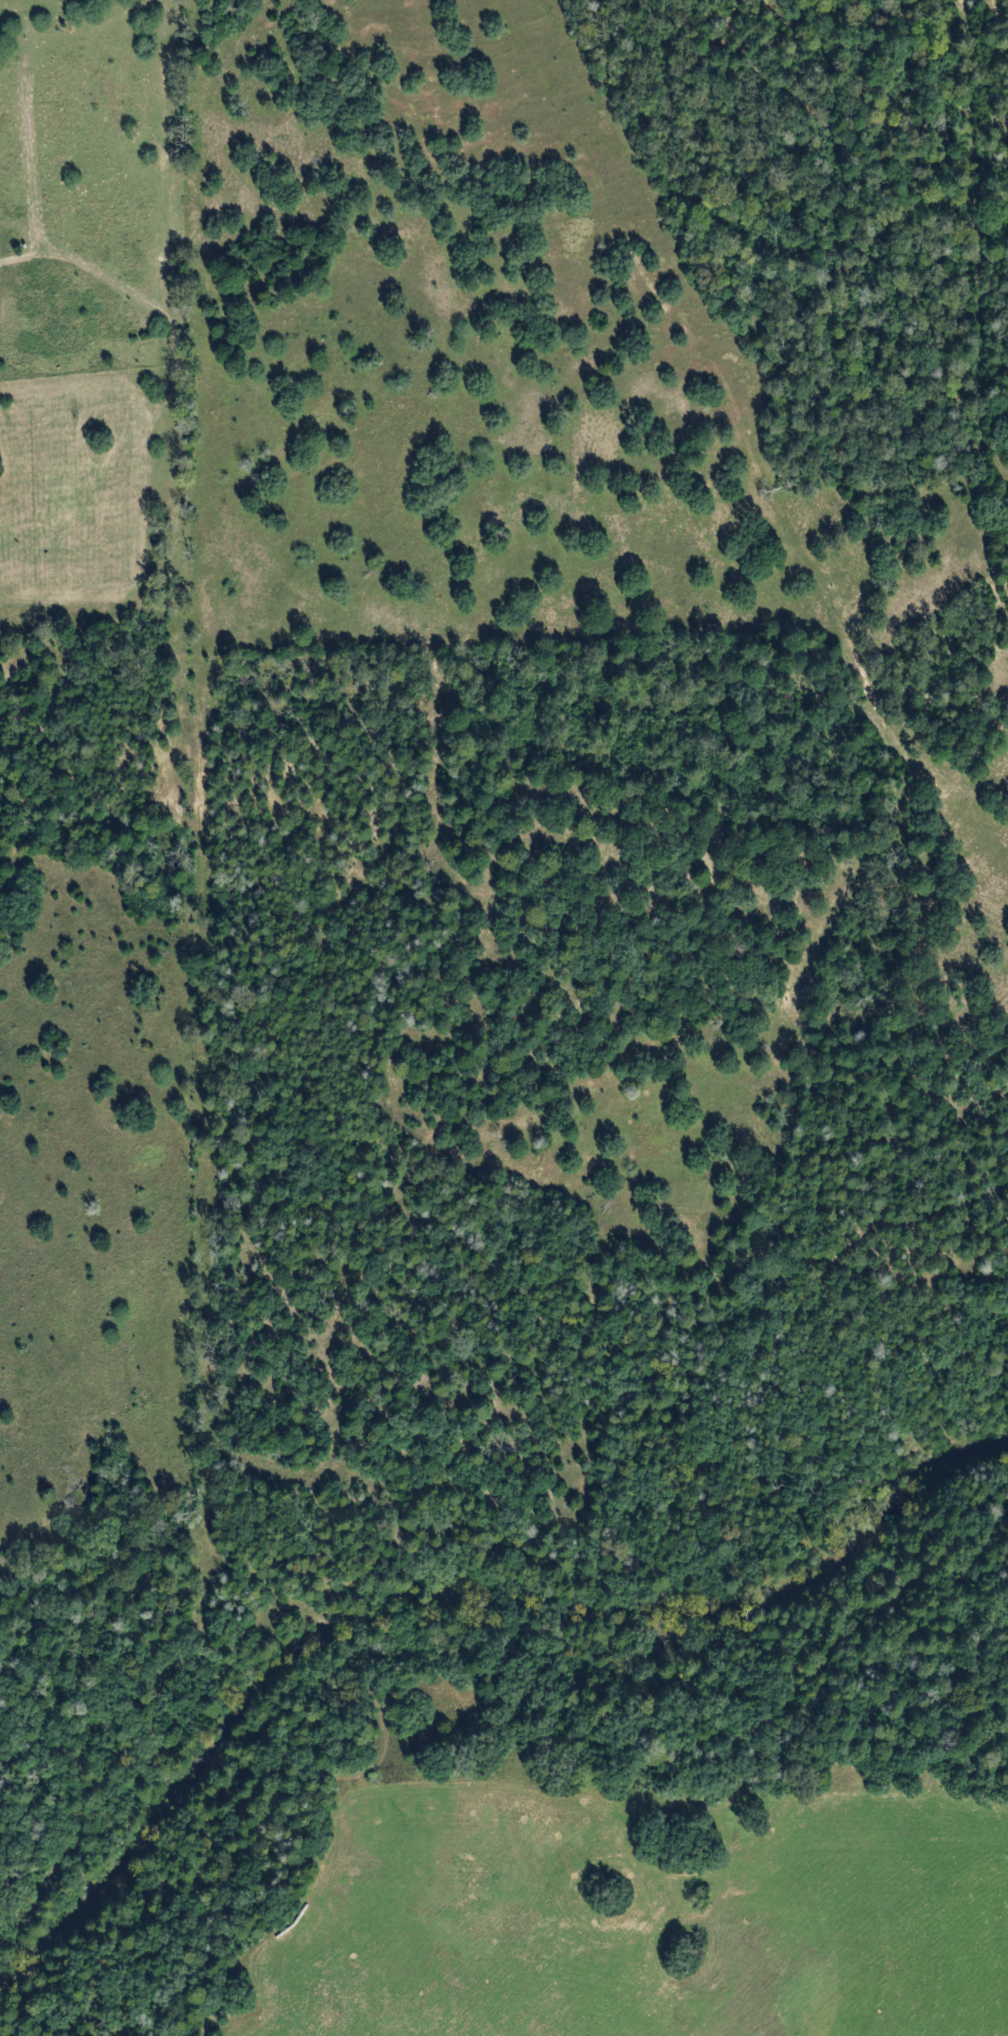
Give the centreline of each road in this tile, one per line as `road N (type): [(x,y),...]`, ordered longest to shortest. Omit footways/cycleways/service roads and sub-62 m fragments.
road 1 (residential): [(296,2035),(351,1980),(625,1852),(762,1808),(894,1818),(1007,1852)]

